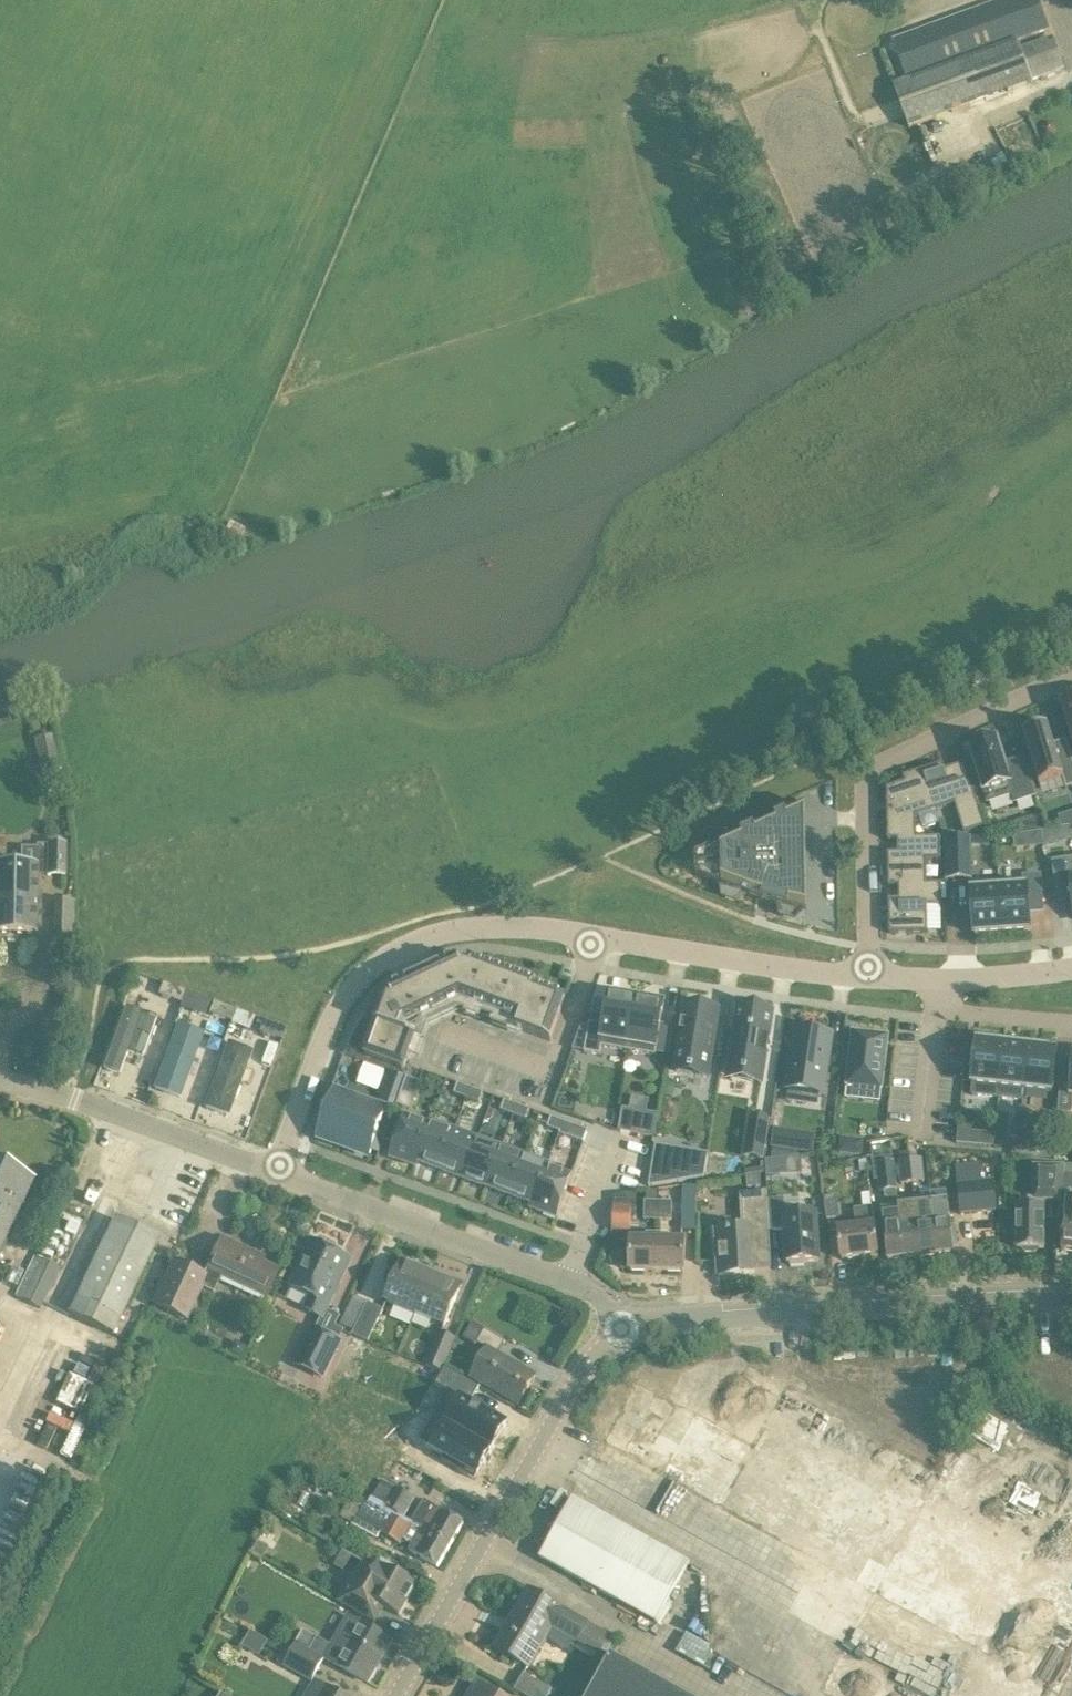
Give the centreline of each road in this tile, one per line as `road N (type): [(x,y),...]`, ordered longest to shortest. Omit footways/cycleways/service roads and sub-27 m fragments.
road 1 (residential): [(277,1171),(346,996),(378,959),(431,934),(524,926),(870,975)]
road 2 (residential): [(623,1324),(1071,1303)]
road 3 (residential): [(396,1695),(579,1376),(623,1324)]
road 4 (residential): [(1071,675),(871,770),(870,975)]
road 5 (residential): [(623,1324),(595,1291),(277,1171)]
road 6 (residential): [(277,1171),(73,1098),(0,1080)]
road 7 (residential): [(1071,1021),(937,1007),(935,981)]
road 8 (residential): [(935,981),(1071,970)]

